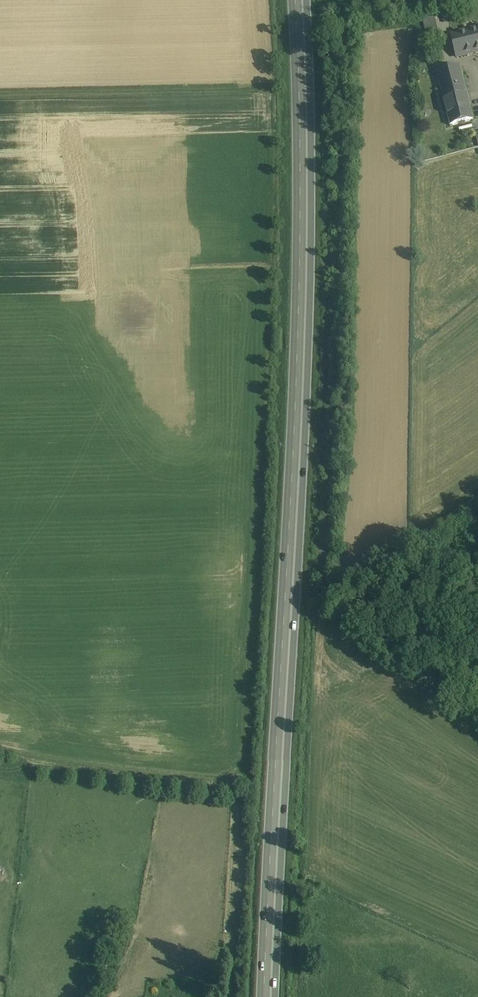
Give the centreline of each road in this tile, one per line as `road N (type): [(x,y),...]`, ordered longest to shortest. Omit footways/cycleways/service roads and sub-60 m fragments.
road 1 (trunk): [(299,0),(300,410),(269,996)]
road 2 (track): [(477,499),(345,583),(325,616)]

